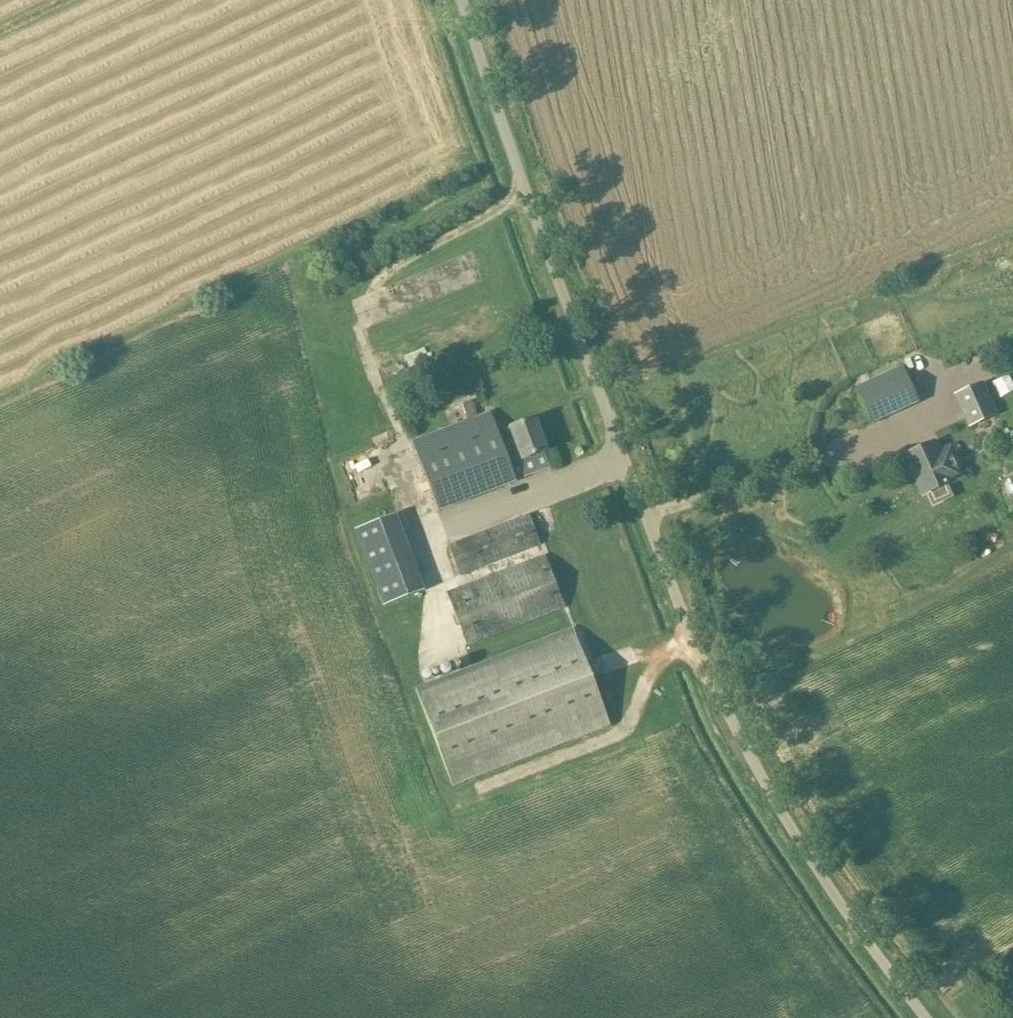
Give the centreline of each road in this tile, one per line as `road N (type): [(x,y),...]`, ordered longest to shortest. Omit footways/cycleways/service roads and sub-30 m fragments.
road 1 (unclassified): [(927,1017),(769,816),(727,736),(519,178),(463,0)]

